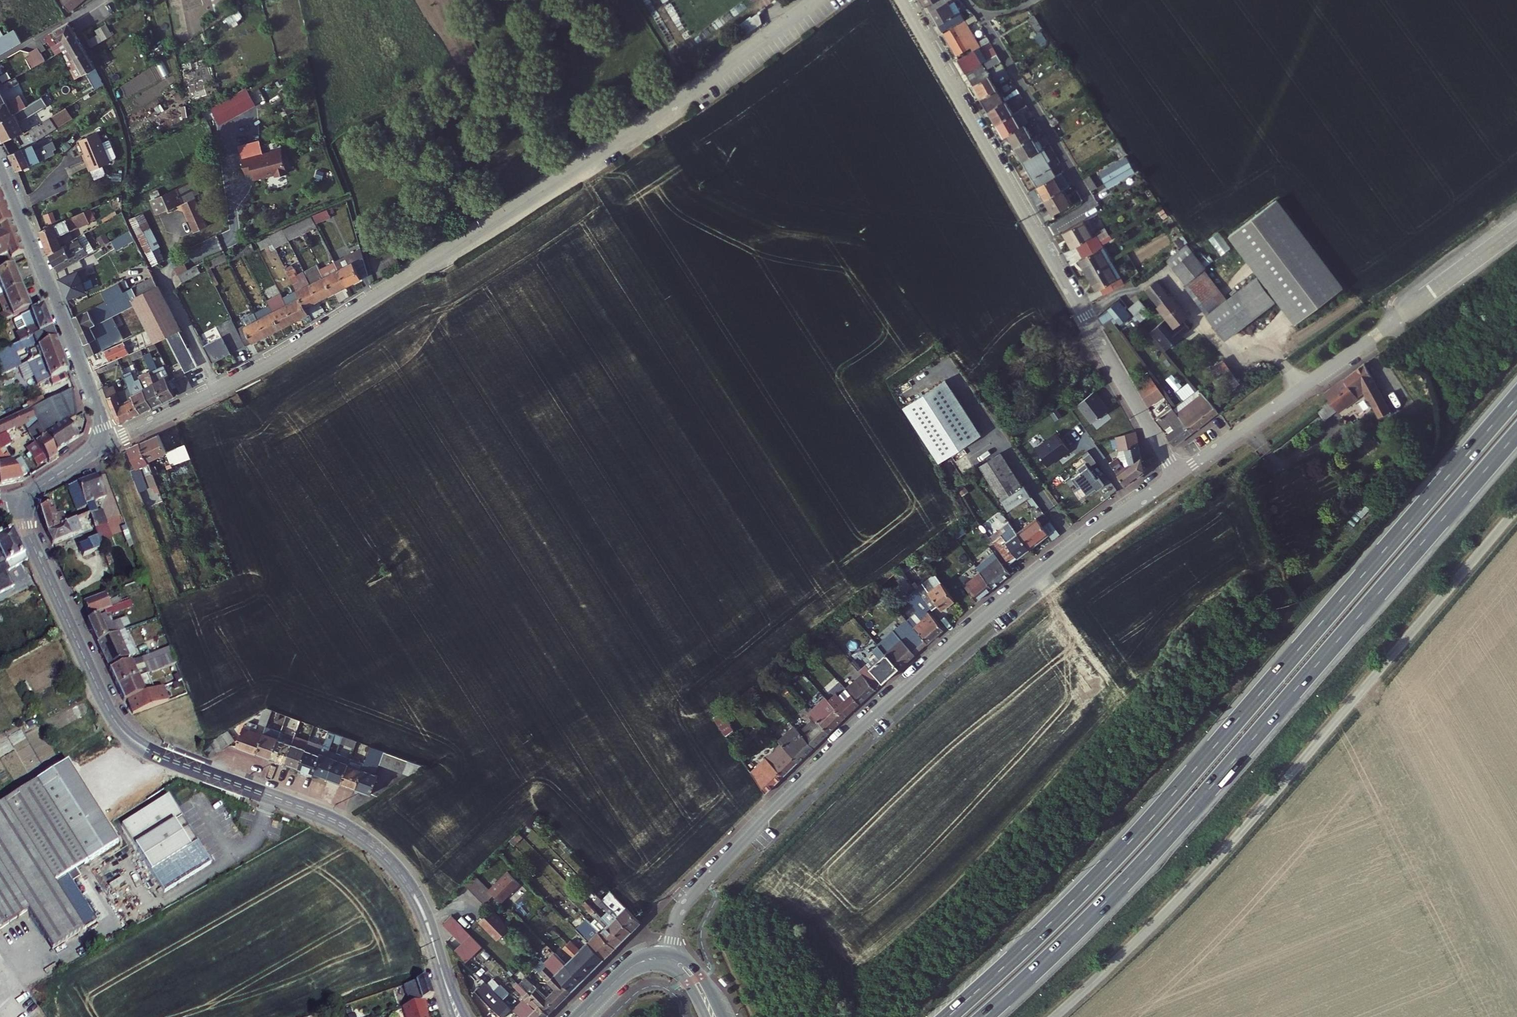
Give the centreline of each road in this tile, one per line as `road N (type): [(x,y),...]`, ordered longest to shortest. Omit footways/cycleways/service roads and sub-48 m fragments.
road 1 (residential): [(816,0),(675,103),(287,352),(98,445)]
road 2 (trunk): [(1516,397),(1133,839),(948,1016)]
road 3 (trunk): [(984,1016),(1158,847),(1516,434)]
road 4 (tertiary): [(458,1016),(418,902),(374,847),(334,821),(168,759),(123,732),(33,543),(25,502)]
road 5 (unclassified): [(669,952),(684,904),(803,783),(1011,597),(1178,475)]
road 6 (residential): [(1178,475),(903,0)]
road 7 (unclassified): [(1178,475),(1516,230)]
road 8 (tertiary): [(98,445),(100,416),(0,166)]

